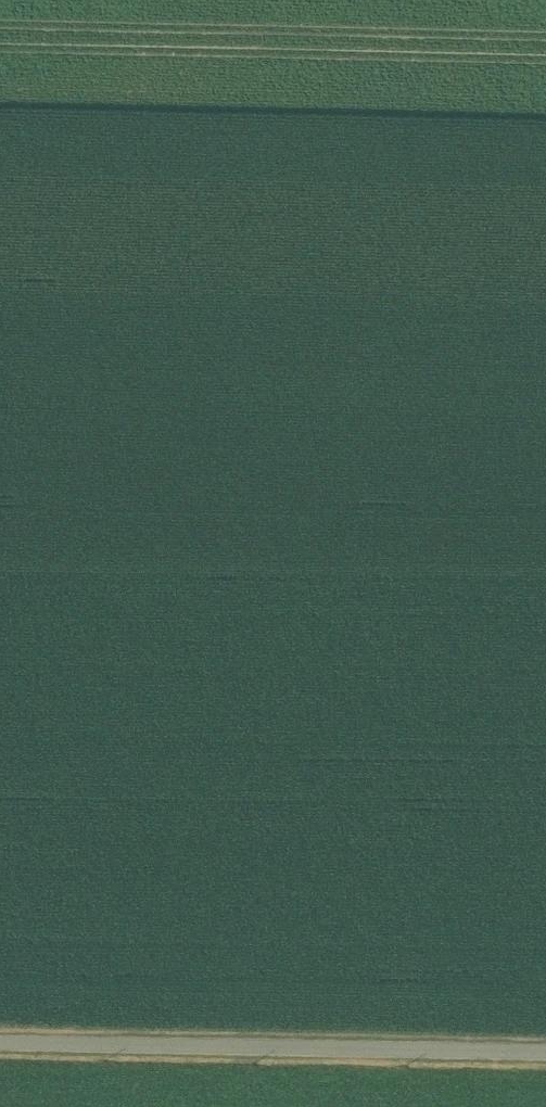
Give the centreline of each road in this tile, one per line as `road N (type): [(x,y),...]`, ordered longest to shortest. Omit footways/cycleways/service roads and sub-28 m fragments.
road 1 (unclassified): [(545,1054),(0,1044)]

